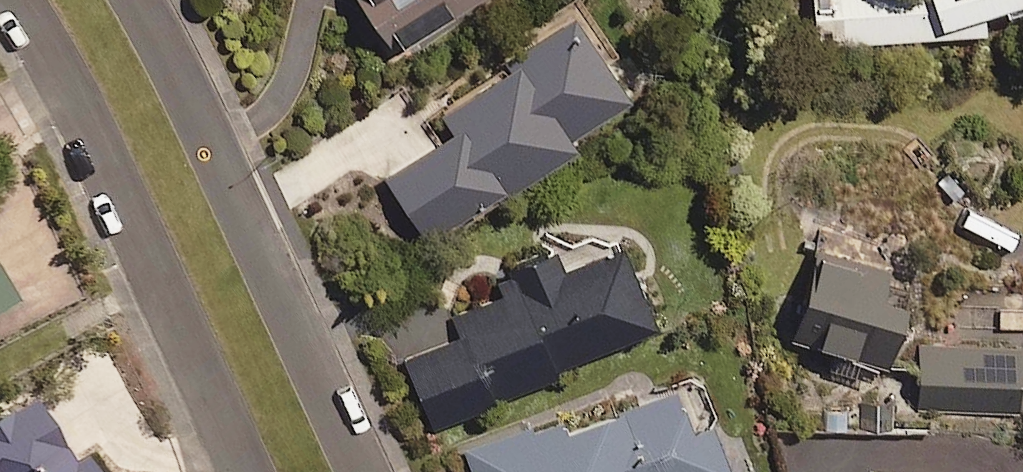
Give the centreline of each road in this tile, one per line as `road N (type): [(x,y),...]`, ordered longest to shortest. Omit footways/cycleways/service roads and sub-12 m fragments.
road 1 (residential): [(246,471),(79,103),(12,0)]
road 2 (residential): [(135,0),(368,471)]

